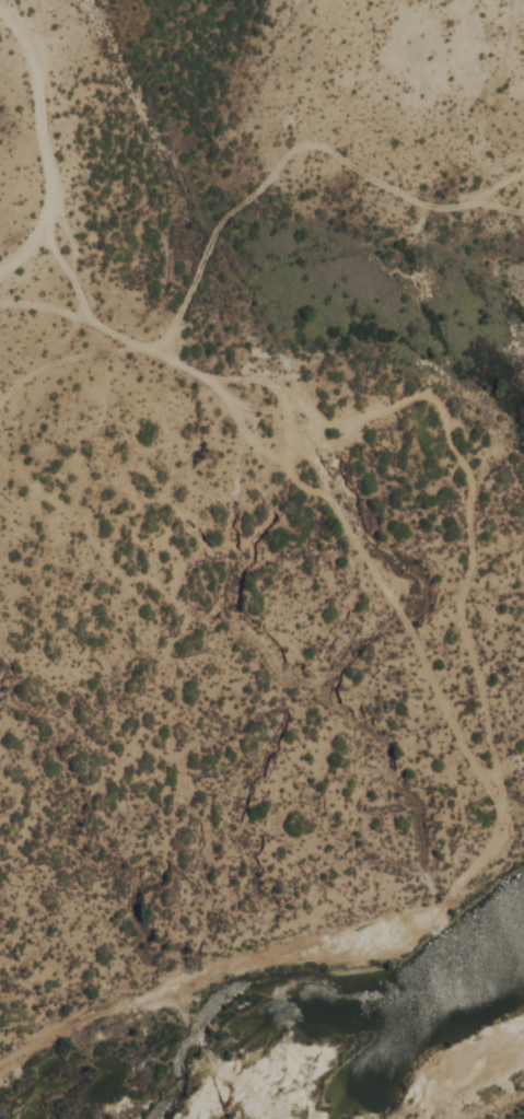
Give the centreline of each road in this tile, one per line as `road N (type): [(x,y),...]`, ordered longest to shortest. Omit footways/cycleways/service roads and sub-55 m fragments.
road 1 (residential): [(0,1065),(101,1013),(407,928),(446,906),(506,844),(511,824),(463,613),(475,556),(474,476),(442,404),(421,396),(340,424),(310,409)]
road 2 (residential): [(523,371),(310,409),(272,385),(207,375),(50,307),(0,304)]
road 3 (residential): [(310,409),(87,0)]
road 4 (residential): [(310,409),(468,755),(506,811)]
road 5 (residential): [(0,276),(42,242),(55,196),(33,47),(0,6)]
road 6 (residential): [(147,347),(47,366),(0,407)]

